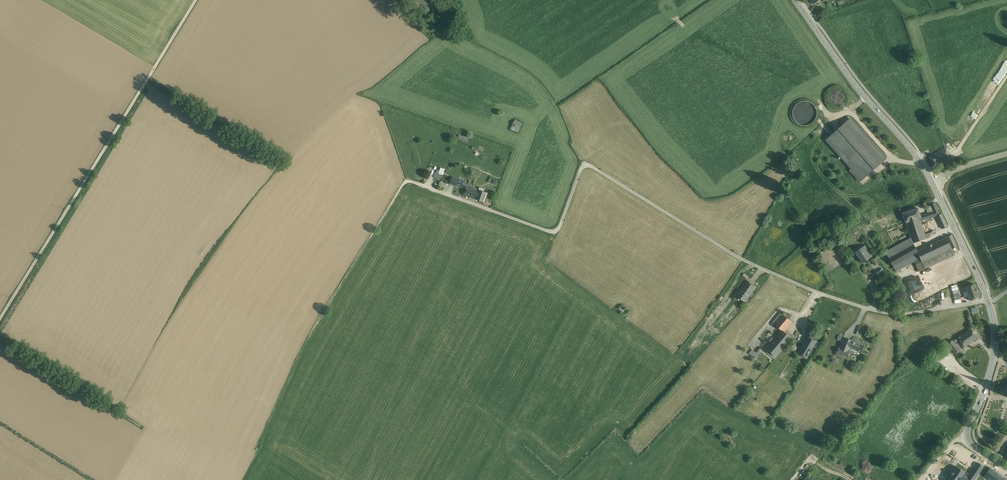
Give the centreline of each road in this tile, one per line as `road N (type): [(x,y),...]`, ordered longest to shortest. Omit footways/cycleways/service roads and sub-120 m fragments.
road 1 (residential): [(409,180),(557,232),(581,169),(591,166),(744,261),(865,308),(900,314),(988,301)]
road 2 (track): [(197,0),(0,321)]
road 3 (secondary): [(988,301),(925,170),(796,0)]
road 4 (secondary): [(967,435),(992,363),(988,301)]

